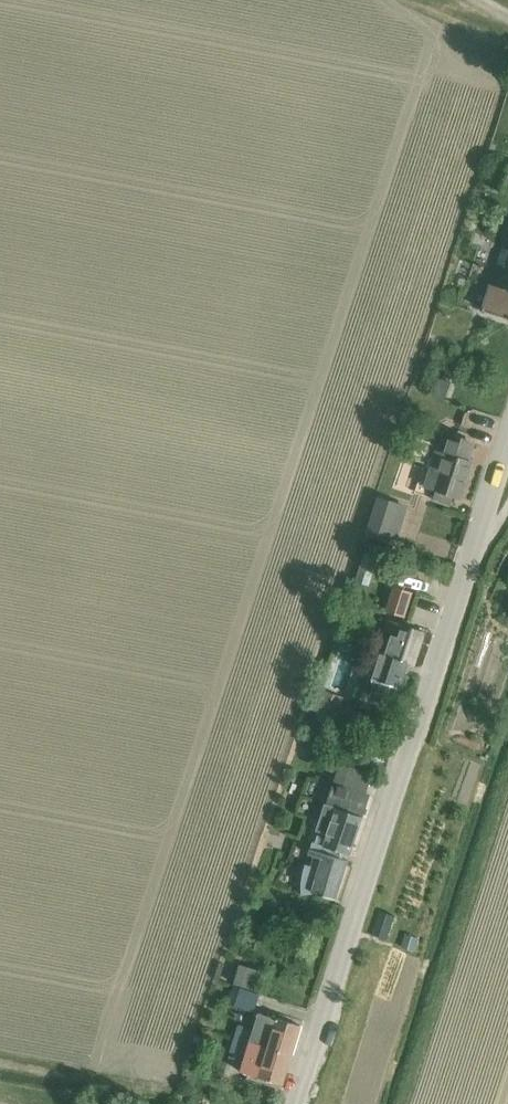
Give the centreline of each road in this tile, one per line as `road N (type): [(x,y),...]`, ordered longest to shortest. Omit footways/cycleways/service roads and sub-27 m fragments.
road 1 (unclassified): [(297,1103),(507,443)]

